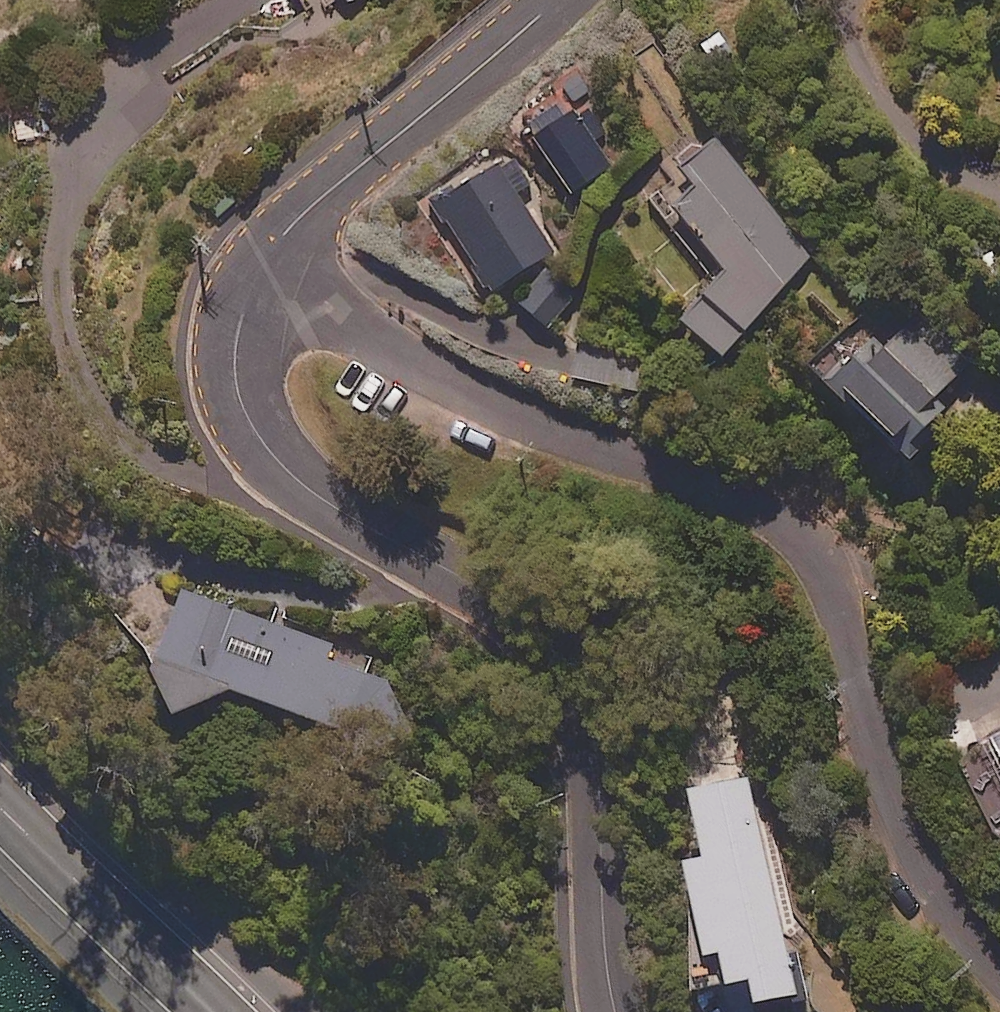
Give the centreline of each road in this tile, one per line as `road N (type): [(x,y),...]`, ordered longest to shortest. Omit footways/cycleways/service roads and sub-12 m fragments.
road 1 (residential): [(246,290),(307,303),(366,330),(529,425),(725,493),(810,546),(835,595),(887,766),(924,851),(964,923),(999,963)]
road 2 (residential): [(246,290),(234,359),(244,404),(264,441),(304,485),(521,608),(555,643),(583,702),(599,771),(614,1011)]
road 3 (residential): [(540,0),(295,220),(246,290)]
road 4 (secondary): [(0,760),(239,1011)]

